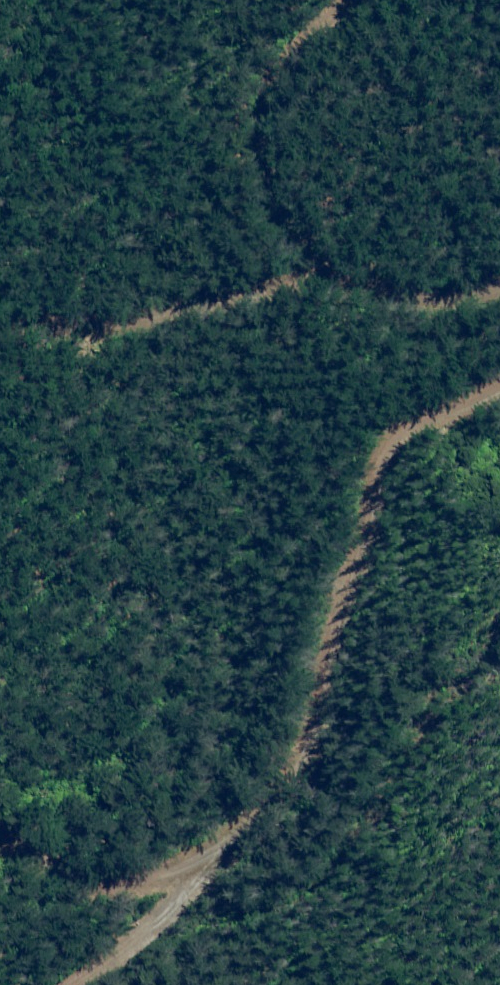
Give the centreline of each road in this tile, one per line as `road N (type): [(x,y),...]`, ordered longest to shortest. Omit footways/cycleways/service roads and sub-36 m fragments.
road 1 (track): [(499,383),(413,418),(329,640),(300,750),(262,803),(206,851),(153,878),(77,880),(0,832)]
road 2 (track): [(499,276),(477,285),(367,288),(295,246),(270,167),(284,82),(361,0)]
road 3 (track): [(206,851),(177,908),(131,927),(69,968),(60,984)]

